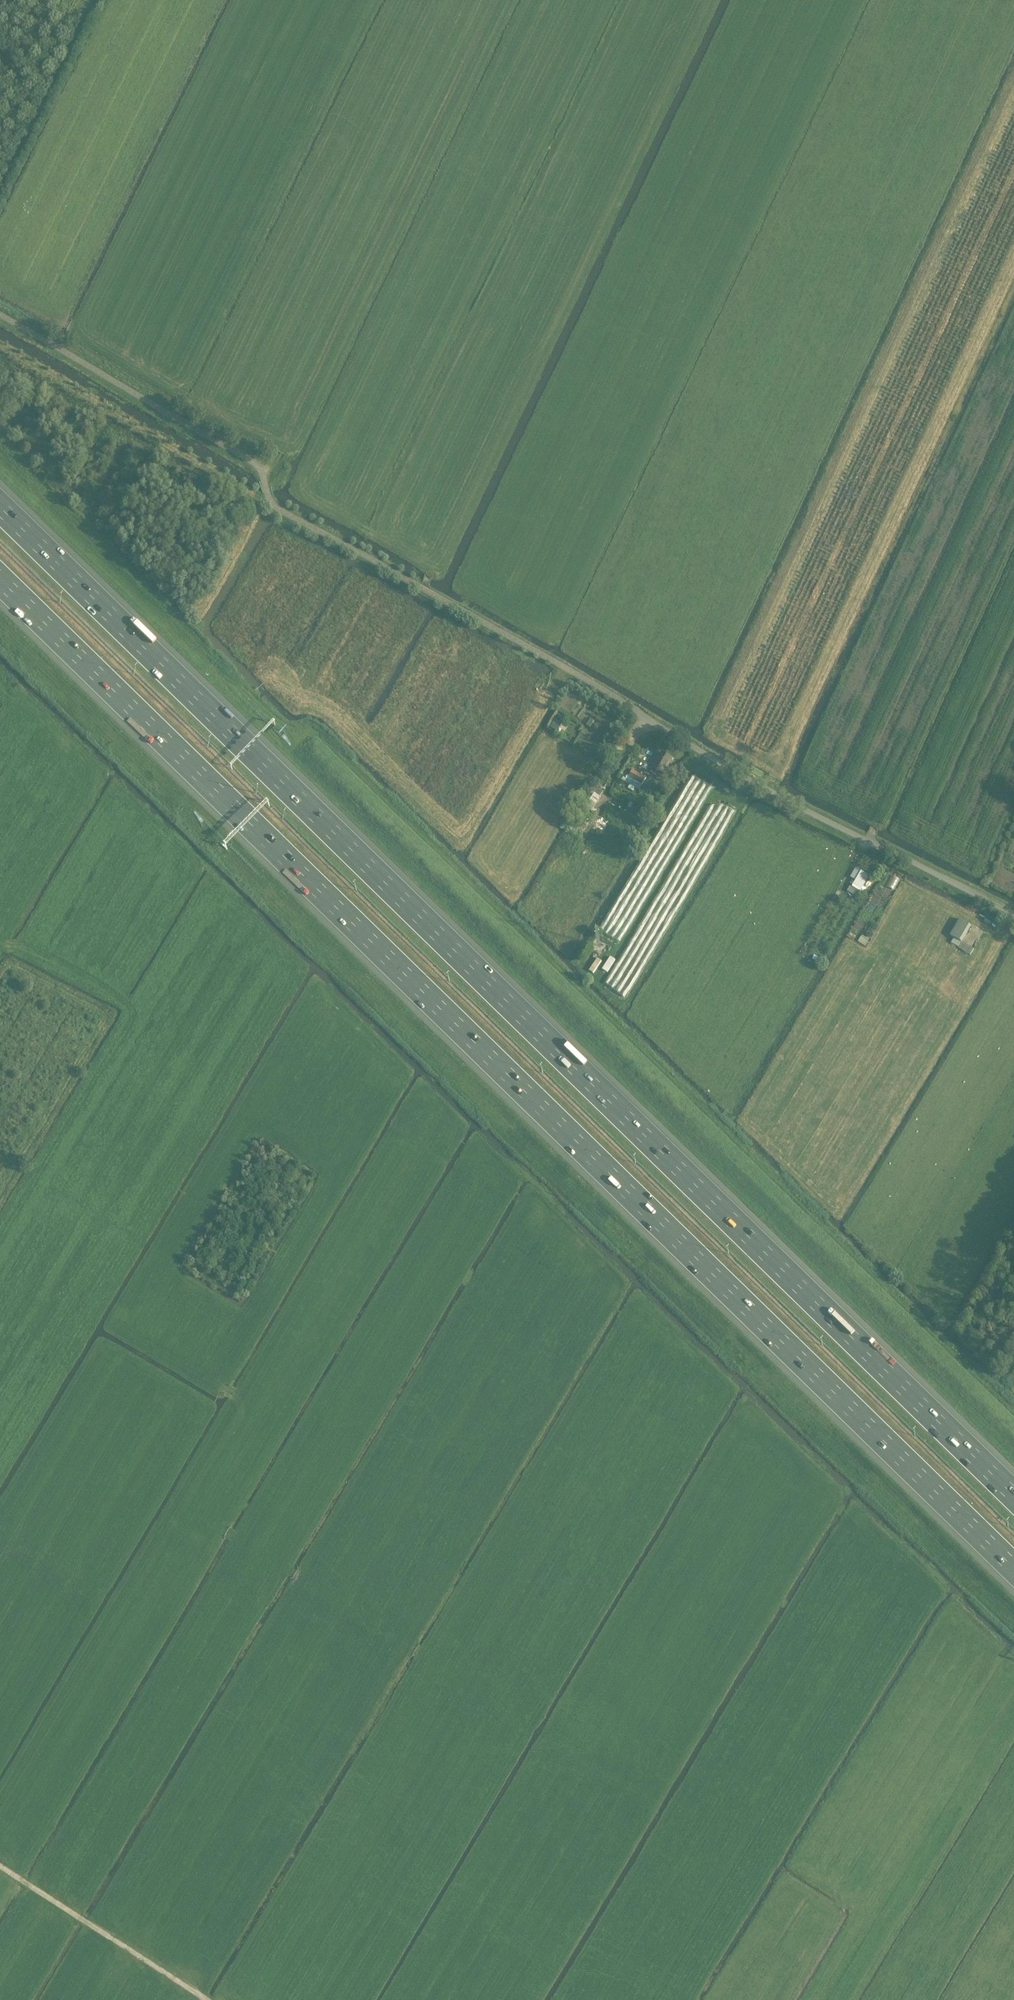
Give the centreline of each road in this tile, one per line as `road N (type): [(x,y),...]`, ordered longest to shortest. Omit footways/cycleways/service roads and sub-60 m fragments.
road 1 (motorway): [(0,580),(1013,1570)]
road 2 (motorway): [(1013,1498),(0,508)]
road 3 (unclassified): [(1013,915),(803,809),(635,709)]

